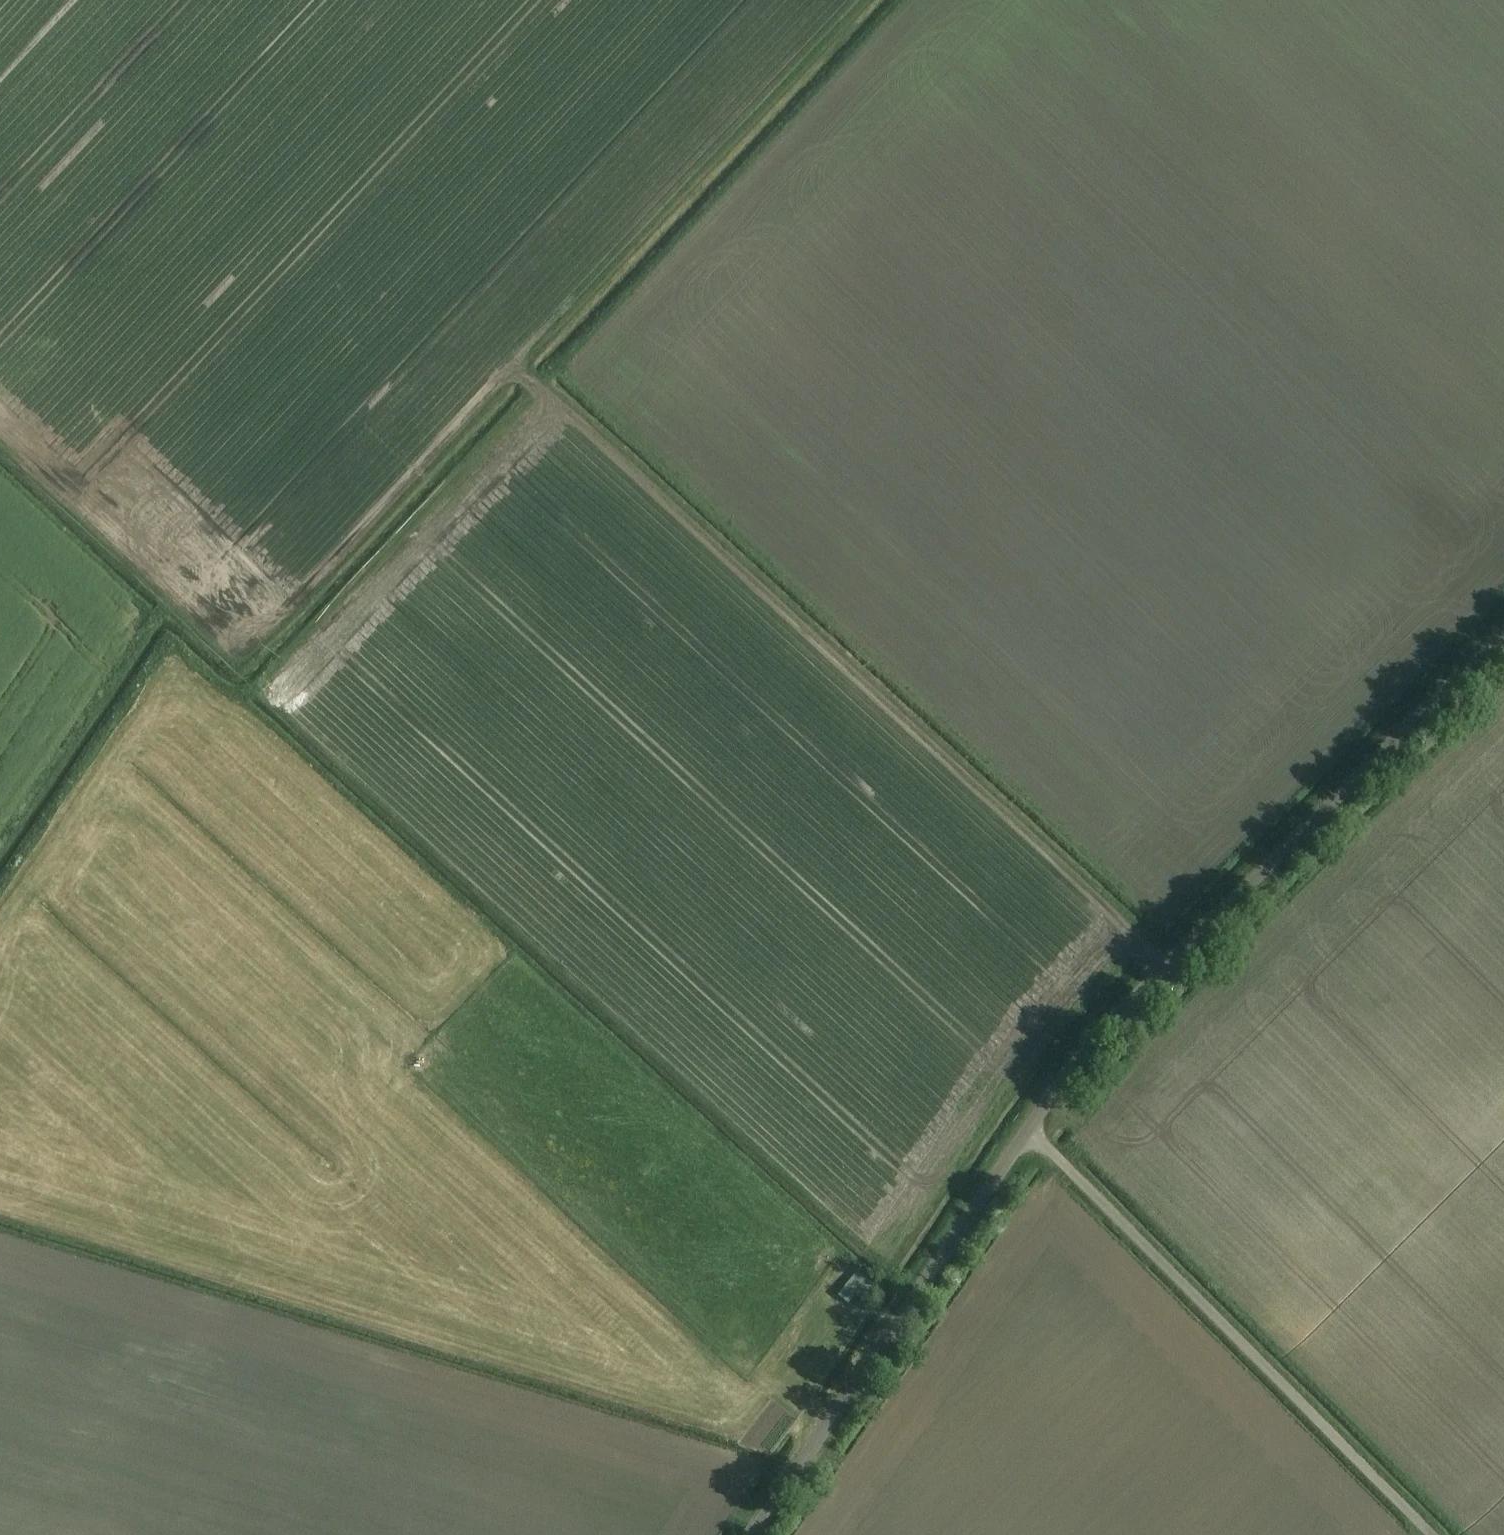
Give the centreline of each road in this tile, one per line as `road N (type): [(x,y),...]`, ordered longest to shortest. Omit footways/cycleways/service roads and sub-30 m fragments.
road 1 (unclassified): [(1029,1128),(1095,1040),(1503,633)]
road 2 (unclassified): [(1433,1534),(1029,1128)]
road 3 (unclassified): [(752,1534),(1029,1128)]

